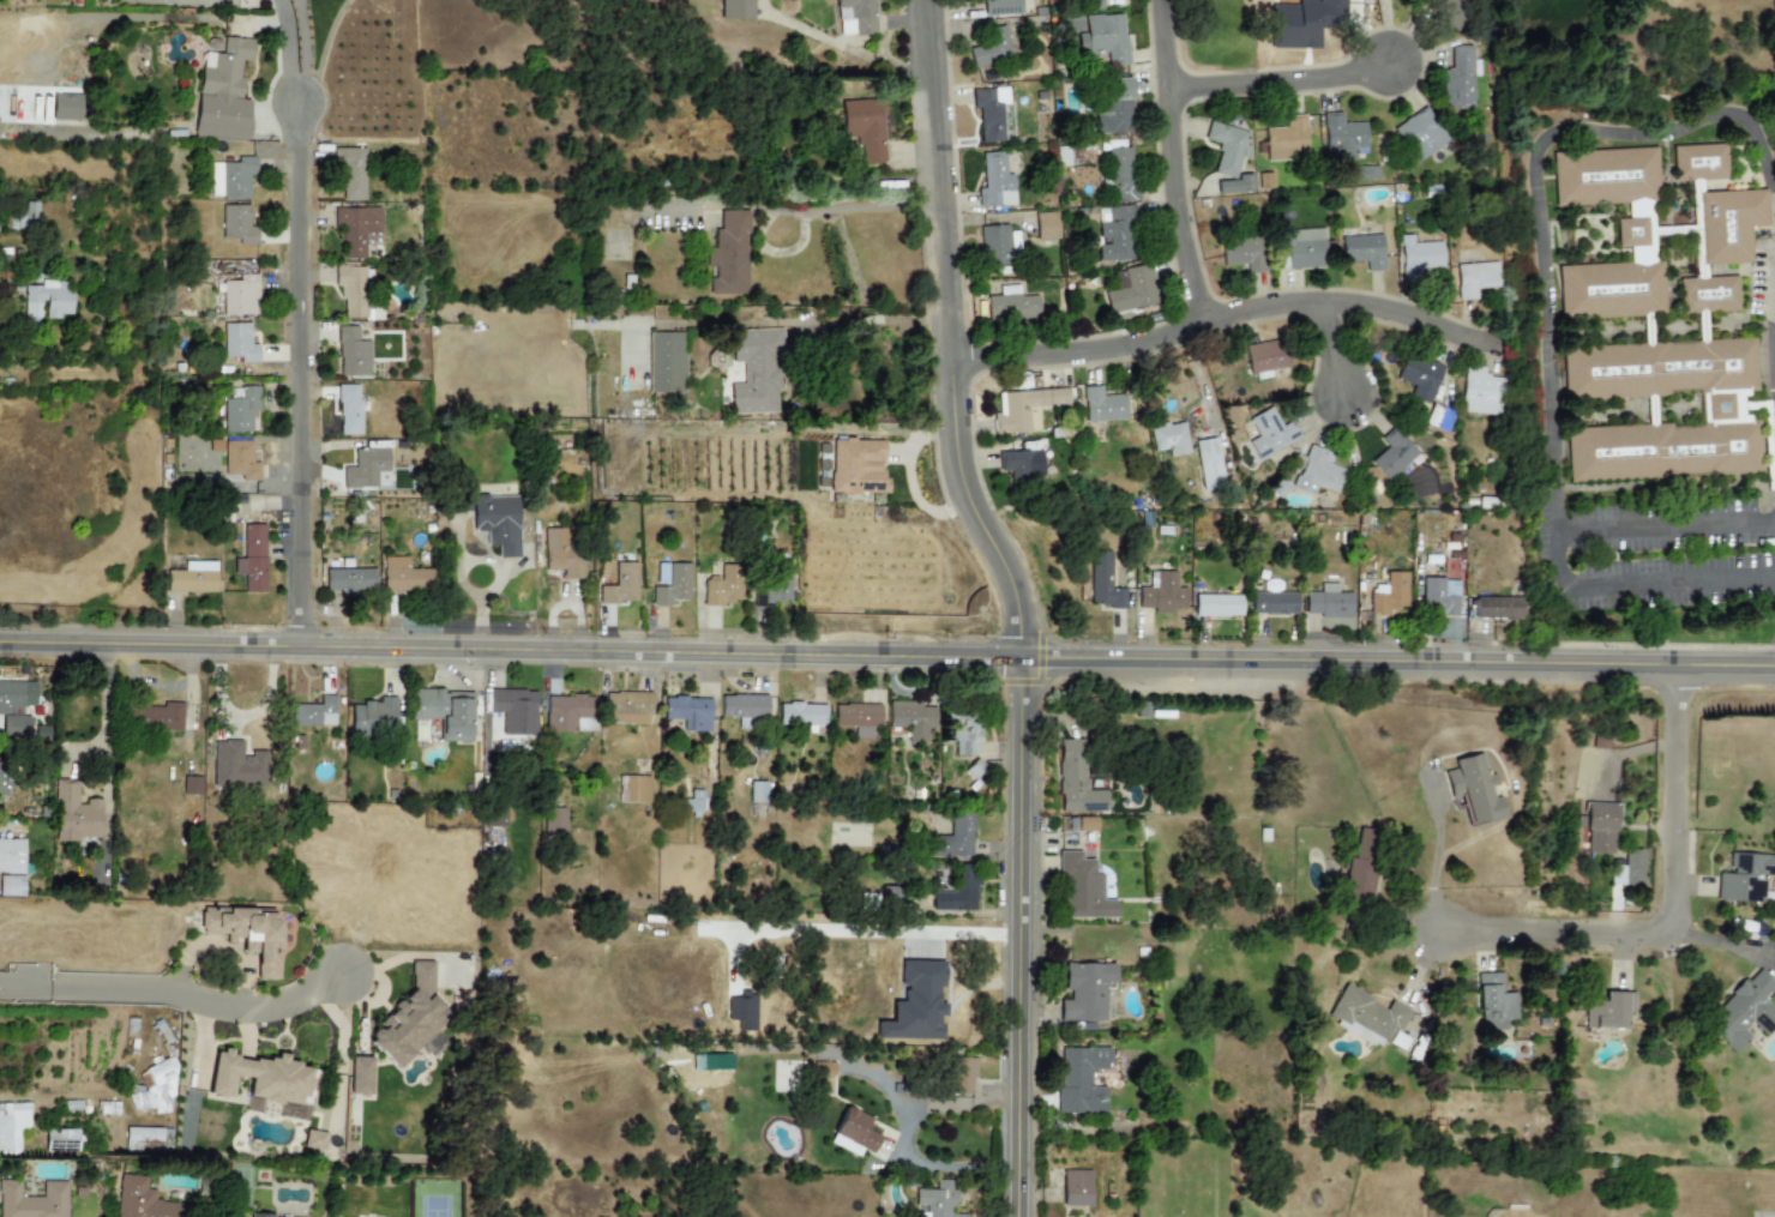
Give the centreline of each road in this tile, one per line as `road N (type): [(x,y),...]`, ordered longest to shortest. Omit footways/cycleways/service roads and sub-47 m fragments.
road 1 (tertiary): [(0,641),(1774,666)]
road 2 (tertiary): [(914,0),(944,428),(957,483),(1004,567),(1012,606),(1016,1216)]
road 3 (residential): [(939,355),(1121,339),(1298,297),(1385,305),(1506,338)]
road 4 (residential): [(306,645),(296,95)]
road 5 (residential): [(1683,664),(1679,896),(1666,924),(1614,940),(1438,929)]
road 6 (residential): [(1204,318),(1181,235),(1162,0)]
road 7 (residential): [(1168,82),(1329,71),(1389,56)]

